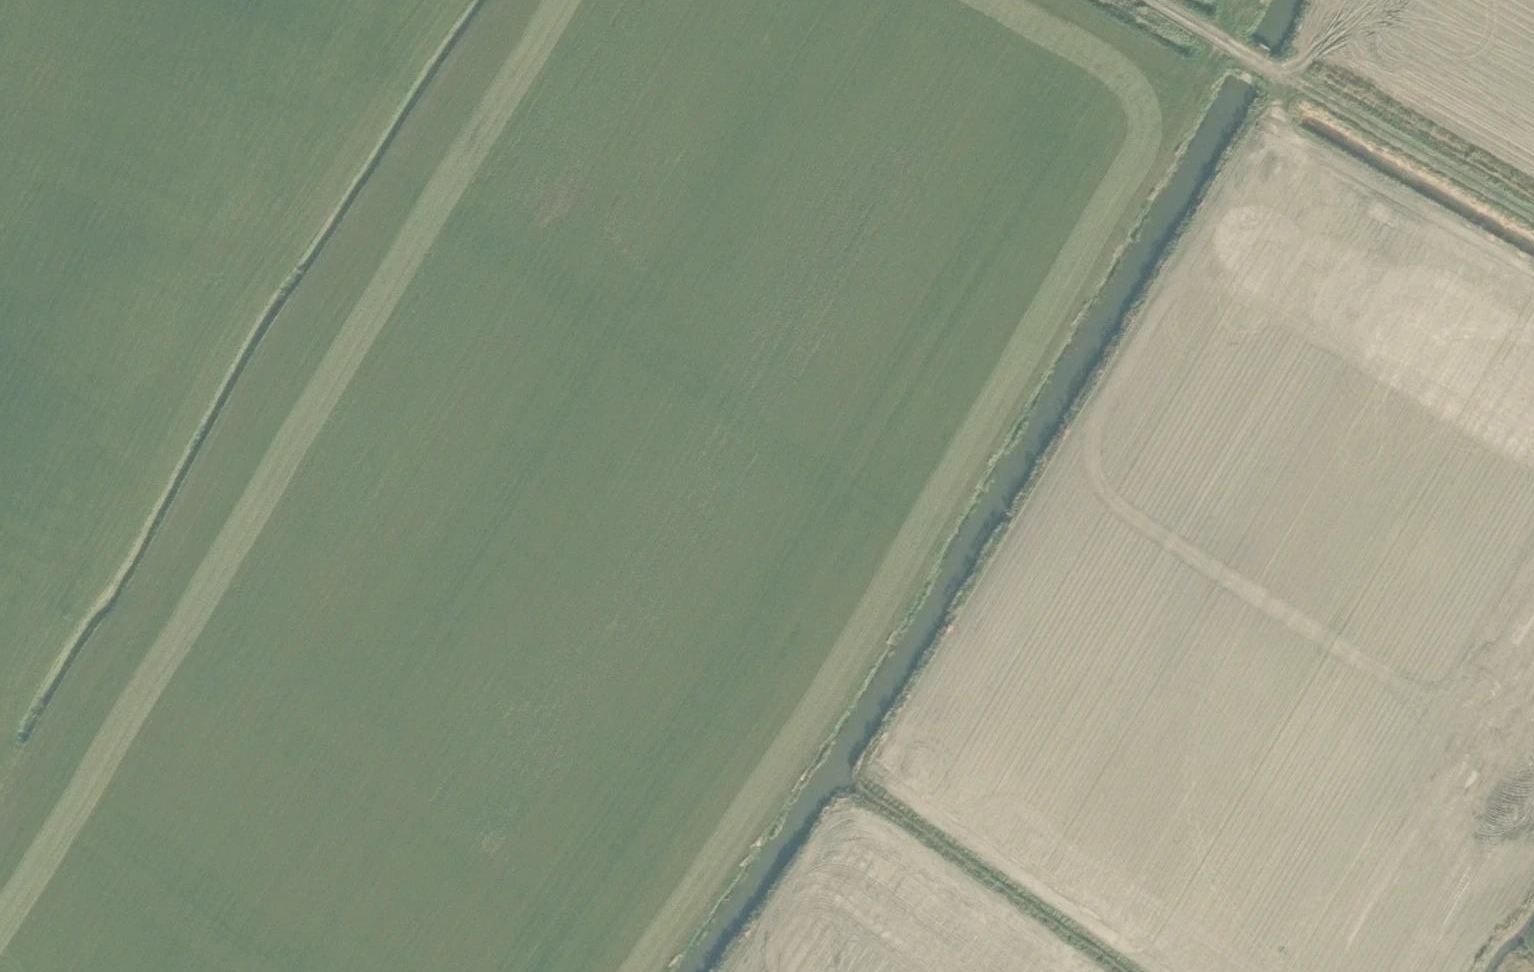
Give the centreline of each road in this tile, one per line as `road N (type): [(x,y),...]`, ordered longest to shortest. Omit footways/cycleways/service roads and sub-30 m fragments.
road 1 (track): [(1150,0),(1533,218)]

